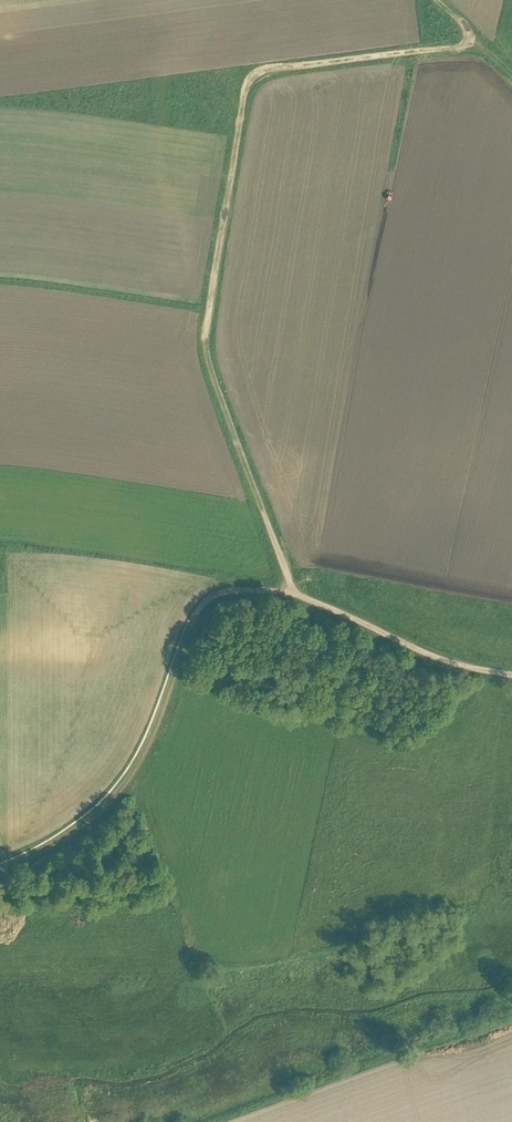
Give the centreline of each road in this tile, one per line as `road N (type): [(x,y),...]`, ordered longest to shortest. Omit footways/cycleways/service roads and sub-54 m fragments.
road 1 (track): [(438,0),(466,24),(472,37),(463,47),(252,71),(204,343)]
road 2 (track): [(196,611),(166,707),(134,772),(87,823),(0,871)]
road 3 (unclassified): [(511,674),(444,660),(294,593)]

